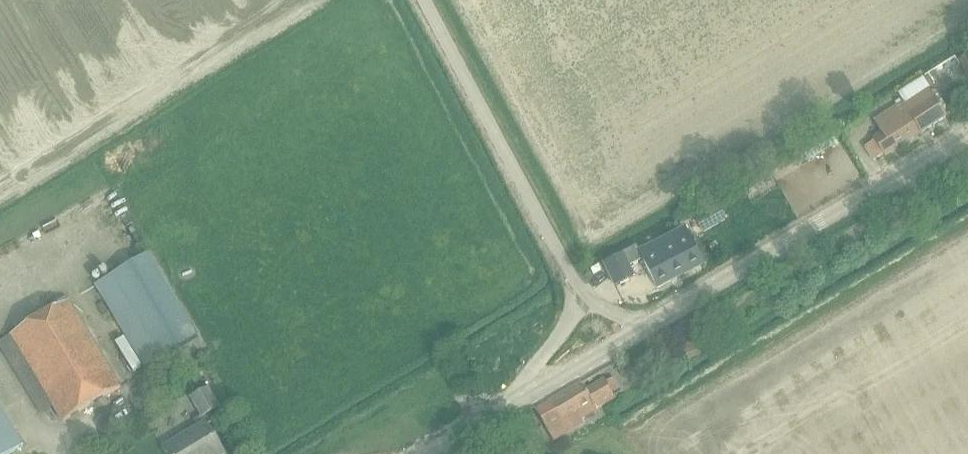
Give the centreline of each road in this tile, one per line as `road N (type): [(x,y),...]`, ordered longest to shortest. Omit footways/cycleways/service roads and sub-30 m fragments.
road 1 (unclassified): [(646,328),(967,136)]
road 2 (unclassified): [(582,299),(424,0)]
road 3 (unclassified): [(510,407),(646,328)]
road 4 (unclassified): [(510,407),(582,299)]

